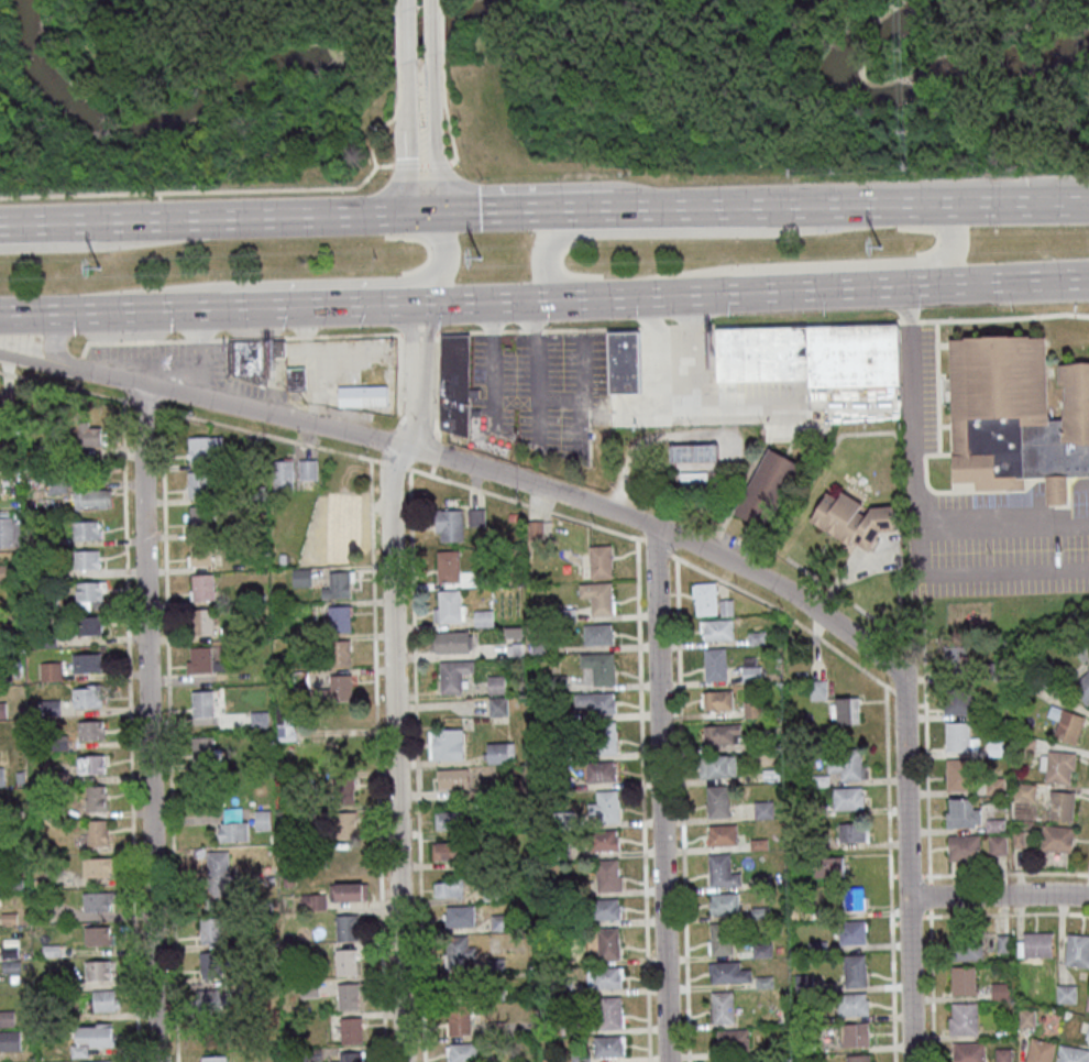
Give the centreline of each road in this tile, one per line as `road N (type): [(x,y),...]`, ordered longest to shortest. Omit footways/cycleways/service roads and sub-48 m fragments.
road 1 (residential): [(903,675),(790,592),(654,526),(400,446),(59,364)]
road 2 (residential): [(404,1061),(392,463),(416,413),(417,304)]
road 3 (residential): [(158,1061),(145,384)]
road 4 (residential): [(669,1061),(654,526)]
road 5 (residential): [(912,1061),(903,675)]
road 6 (trunk): [(843,207),(777,230),(569,232),(541,252),(552,298)]
road 7 (trunk): [(650,295),(725,269),(938,259),(953,237),(941,205)]
road 8 (trunk): [(156,310),(218,285),(422,280),(443,258),(427,211)]
road 9 (trunk): [(440,211),(97,221)]
road 10 (trunk): [(465,302),(744,292)]
road 11 (trunk): [(1088,200),(843,207)]
road 12 (trunk): [(226,308),(465,302)]
road 13 (trunk): [(843,207),(610,209)]
road 14 (trunk): [(0,315),(226,308)]
road 15 (trunk): [(744,292),(930,283)]
road 16 (residential): [(1088,897),(909,898)]
road 17 (trunk): [(610,209),(440,211)]
road 18 (trunk): [(158,219),(114,244),(0,248)]
road 19 (residential): [(427,211),(437,179),(433,52)]
road 20 (trunk): [(930,283),(1088,277)]
road 21 (residential): [(408,61),(406,179),(427,211)]

